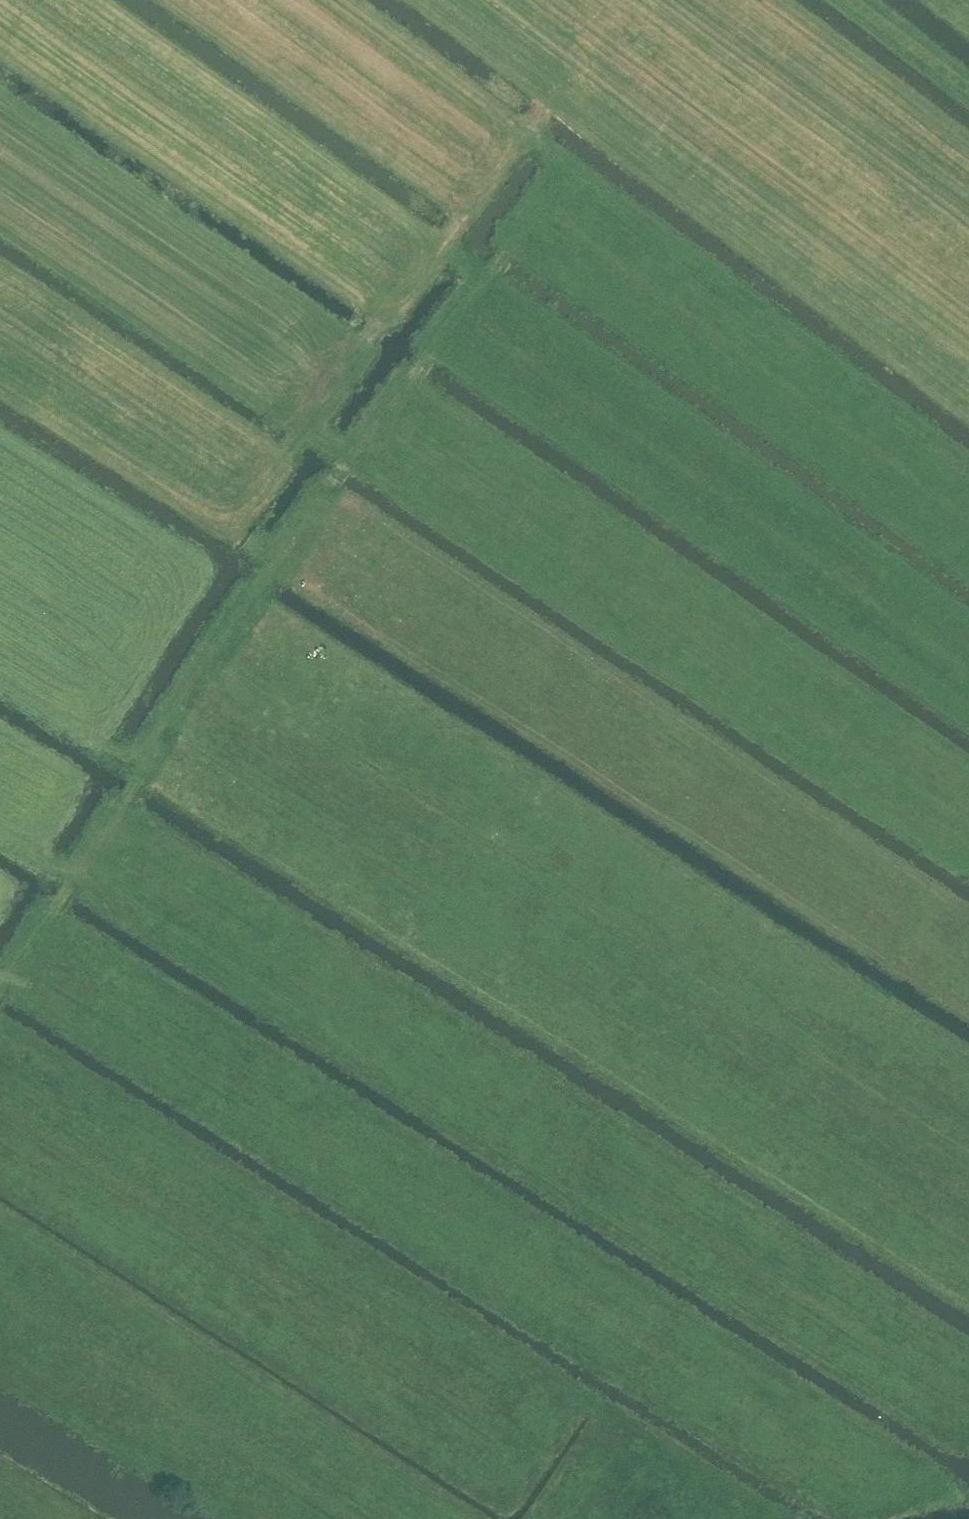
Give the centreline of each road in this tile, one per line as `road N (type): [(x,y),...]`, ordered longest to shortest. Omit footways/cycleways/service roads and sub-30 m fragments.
road 1 (track): [(968,89),(851,0)]

